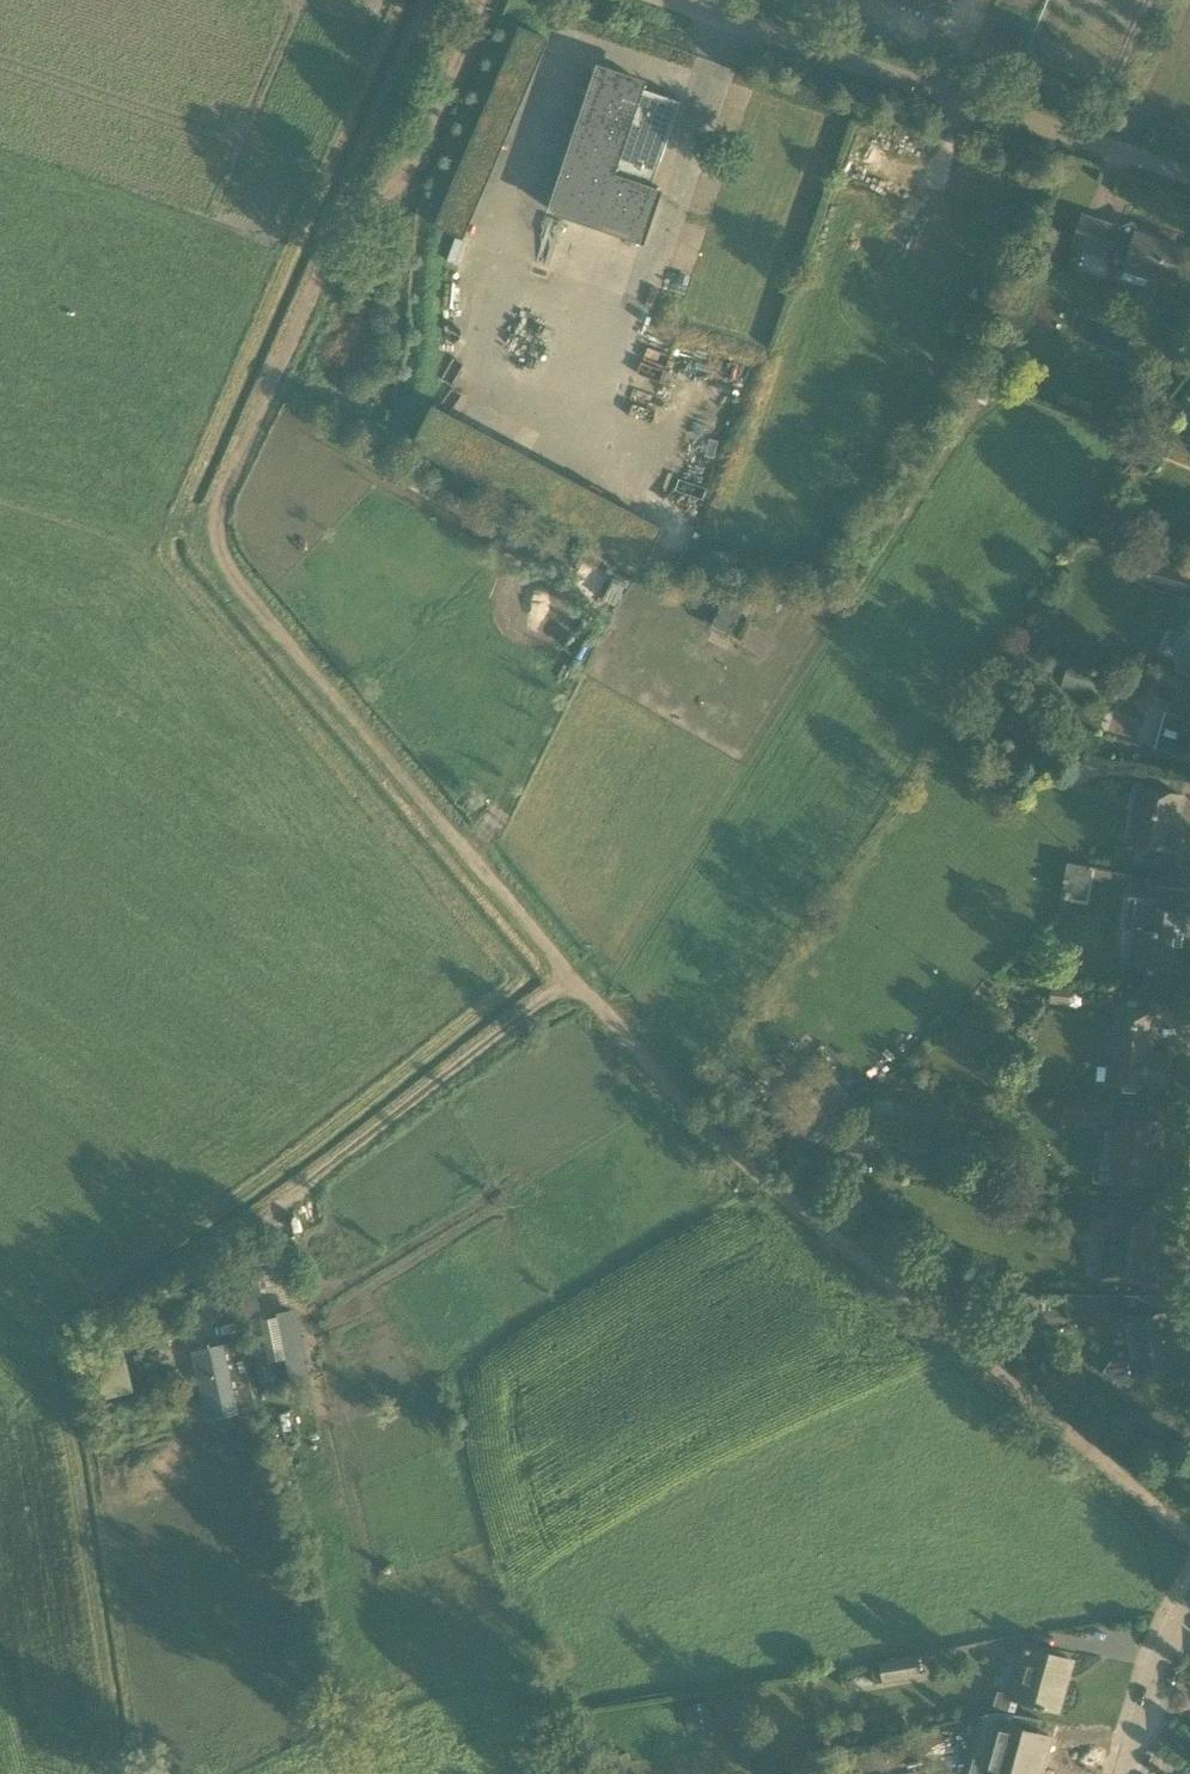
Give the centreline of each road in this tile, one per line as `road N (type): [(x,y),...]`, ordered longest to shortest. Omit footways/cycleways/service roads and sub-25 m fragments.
road 1 (track): [(1189,1548),(700,1120),(573,983),(227,566),(218,503),(343,215),(390,193),(481,0)]
road 2 (unclassified): [(1189,175),(673,0)]
road 3 (track): [(573,983),(224,1251)]
road 4 (residential): [(1125,1773),(1164,1643),(1189,1604)]

